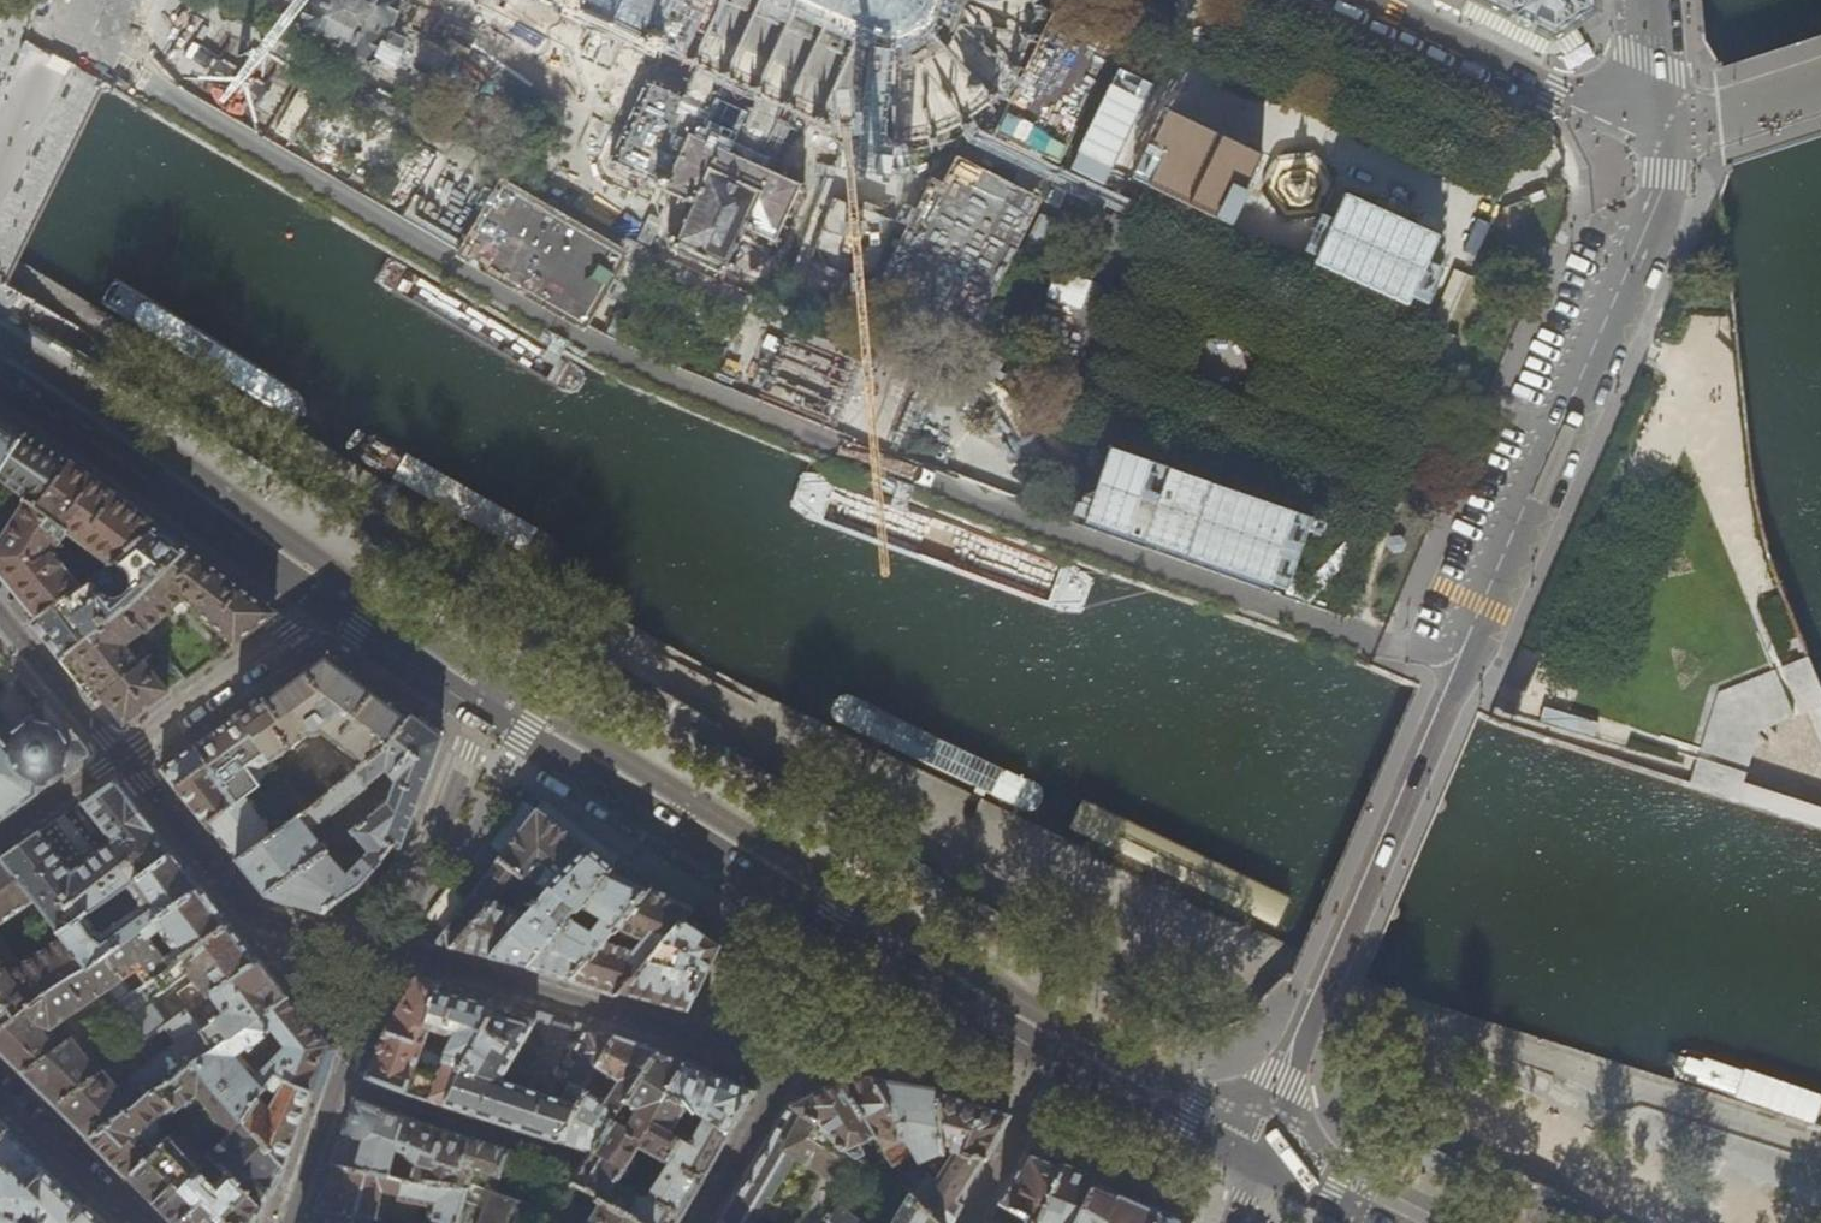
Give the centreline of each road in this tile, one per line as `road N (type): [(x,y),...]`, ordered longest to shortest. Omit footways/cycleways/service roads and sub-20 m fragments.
road 1 (residential): [(1259,1156),(1464,649),(1664,189),(1664,133)]
road 2 (primary): [(1259,1156),(1063,1057),(869,937)]
road 3 (primary): [(869,937),(488,706)]
road 4 (residential): [(393,951),(769,1065),(785,1079)]
road 5 (primary): [(333,597),(0,372)]
road 6 (residential): [(119,756),(252,917),(393,951)]
road 7 (residential): [(1371,0),(1664,133)]
road 8 (residential): [(290,1222),(393,951)]
road 9 (residential): [(333,597),(119,756)]
road 10 (residential): [(393,951),(488,706)]
road 11 (primary): [(488,706),(333,597)]
road 12 (residential): [(136,1222),(0,1093)]
road 13 (residential): [(0,614),(119,756)]
road 14 (residential): [(785,1079),(698,1222)]
road 15 (residential): [(869,937),(785,1079)]
road 16 (primary): [(1389,1222),(1259,1156)]
road 17 (residential): [(119,756),(0,838)]
road 18 (residential): [(1664,133),(1644,0)]

